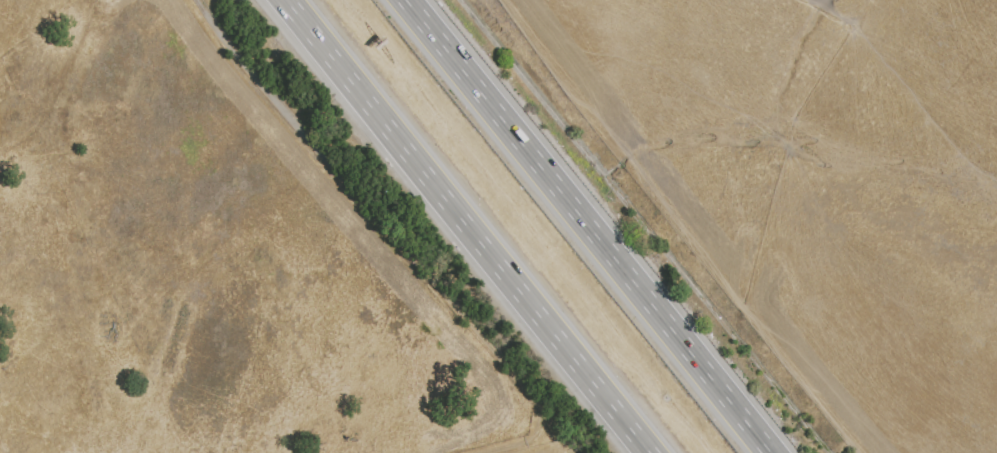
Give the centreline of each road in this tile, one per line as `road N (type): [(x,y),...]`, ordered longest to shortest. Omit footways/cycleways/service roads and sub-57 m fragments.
road 1 (track): [(500,452),(565,436),(226,42),(199,0)]
road 2 (motorway): [(771,452),(407,0)]
road 3 (motorway): [(290,0),(653,452)]

